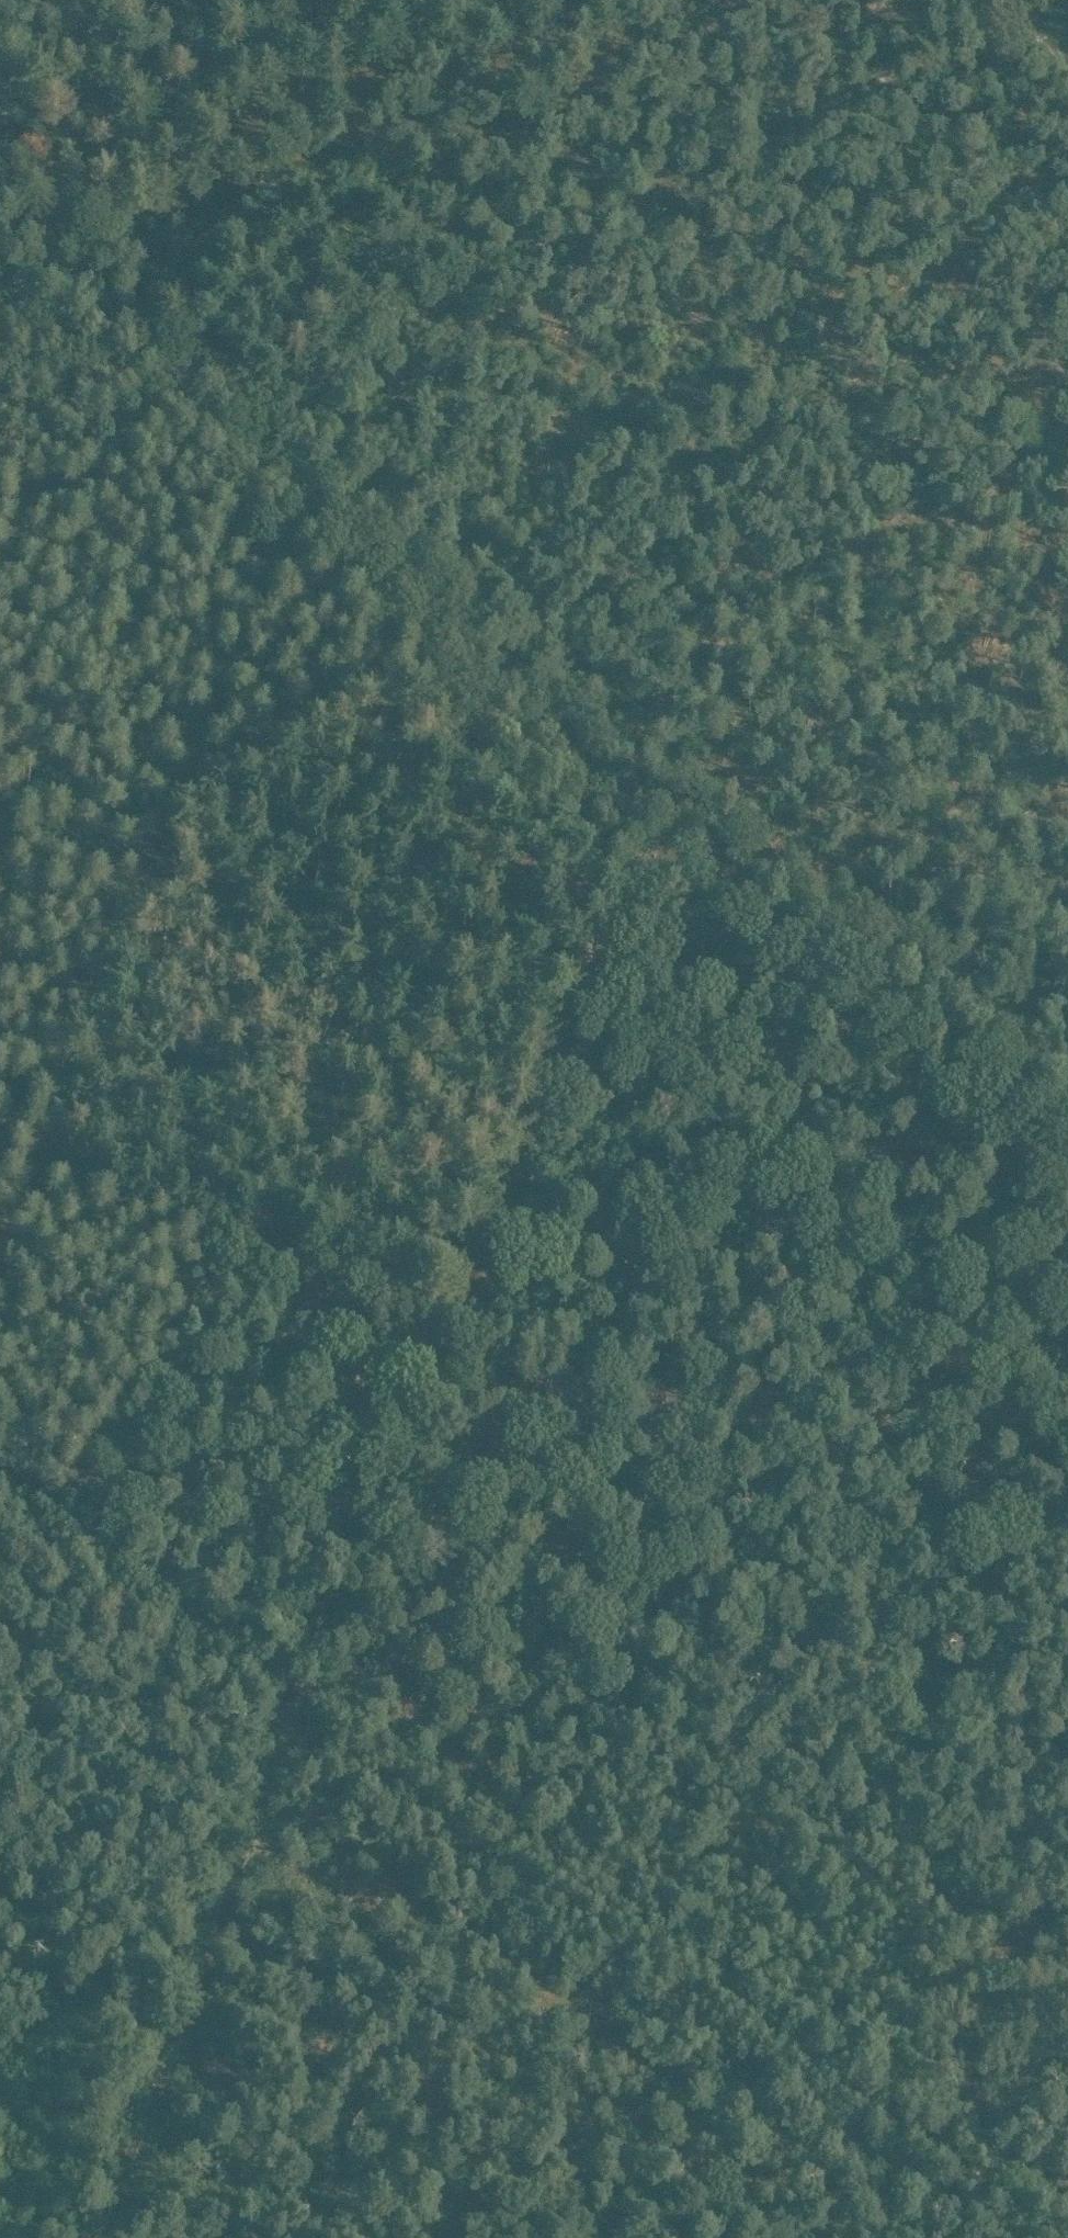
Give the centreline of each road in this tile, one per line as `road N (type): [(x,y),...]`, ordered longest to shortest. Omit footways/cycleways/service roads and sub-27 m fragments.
road 1 (track): [(296,1699),(87,2237)]

